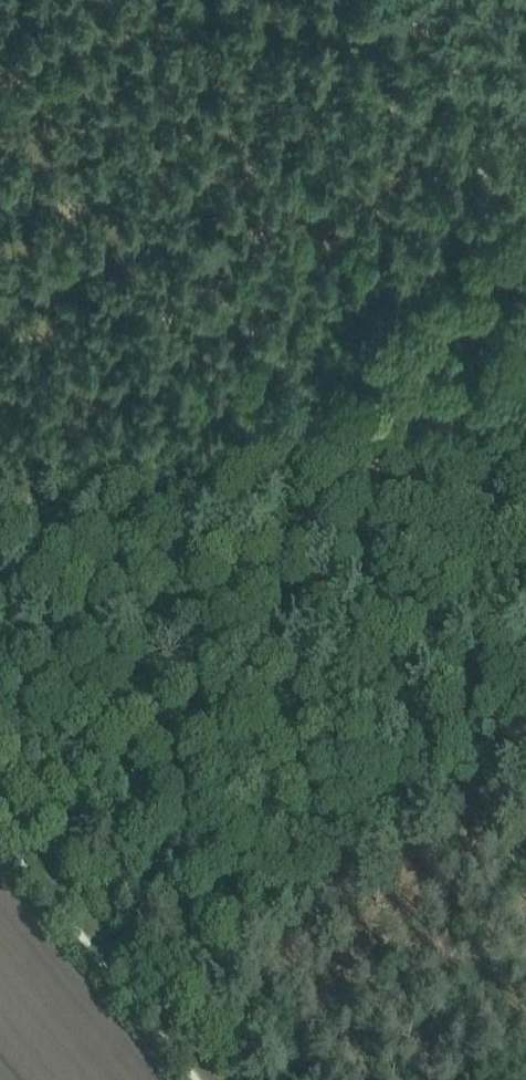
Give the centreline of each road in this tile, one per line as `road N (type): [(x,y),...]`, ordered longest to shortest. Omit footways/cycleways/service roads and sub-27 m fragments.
road 1 (track): [(0,807),(219,1079)]

